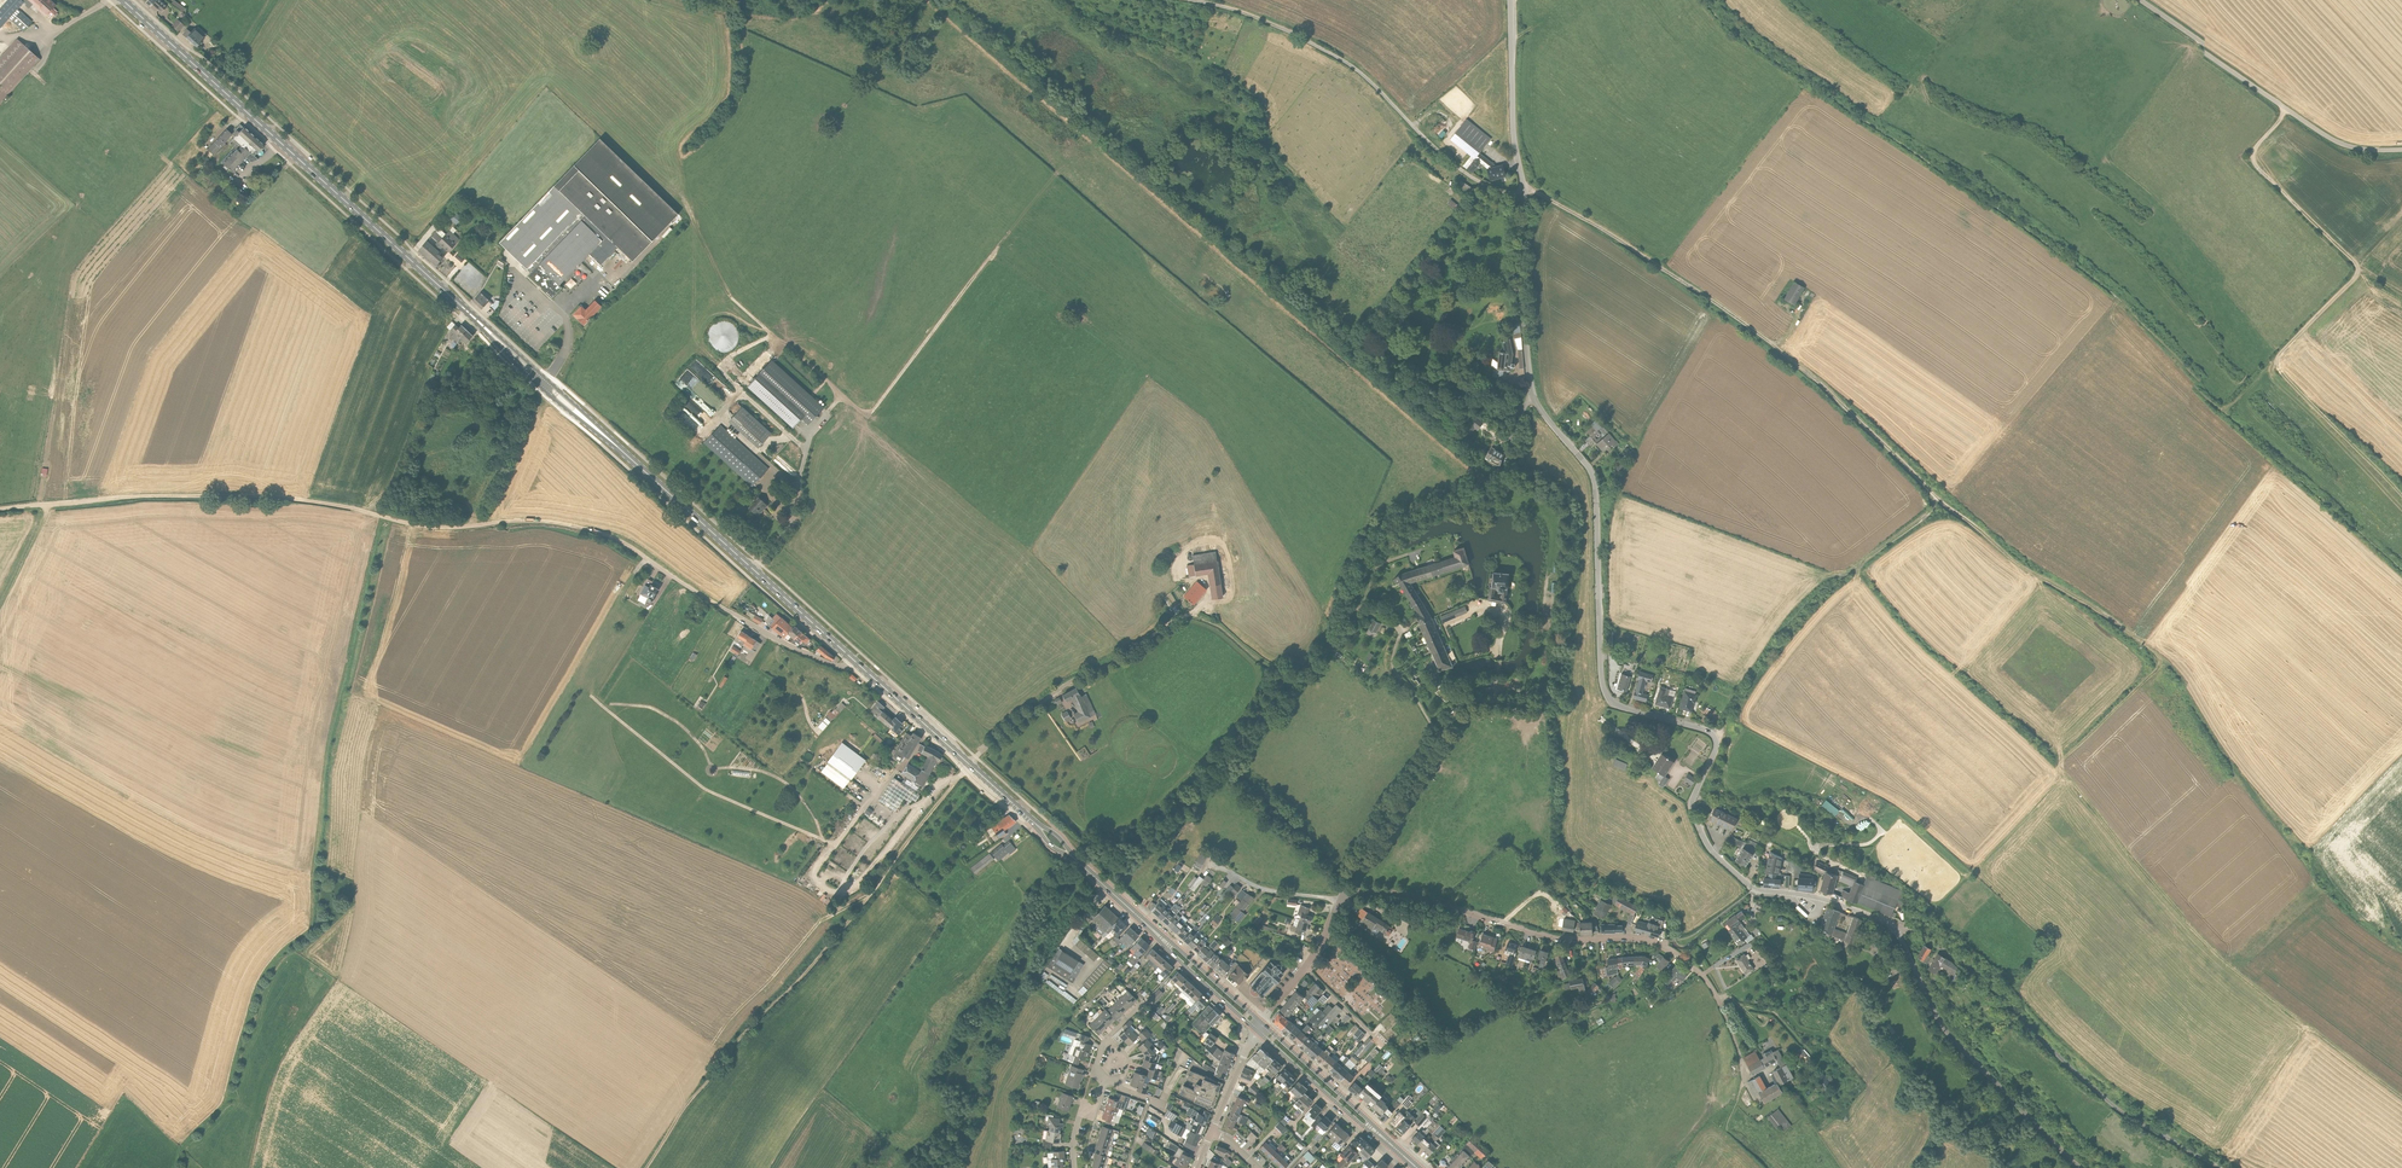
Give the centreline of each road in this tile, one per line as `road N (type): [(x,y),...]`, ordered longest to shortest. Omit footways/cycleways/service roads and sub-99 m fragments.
road 1 (unclassified): [(1895,930),(1818,898),(1756,890),(1741,878),(1712,851),(1693,807),(1715,750),(1713,733),(1617,705),(1605,690),(1594,474),(1540,407),(1529,367),(1511,0)]
road 2 (track): [(0,508),(260,496),(426,526),(551,522),(604,535),(648,559)]
road 3 (track): [(2292,103),(2259,142),(2260,158),(2362,262),(2275,354),(2401,486)]
road 4 (track): [(1934,493),(1834,393),(1734,313),(1524,184)]
road 5 (track): [(957,779),(857,912),(685,1107),(646,1167)]
road 6 (residential): [(1745,1080),(1709,984),(1660,944),(1557,938),(1398,893),(1341,897)]
road 7 (primary): [(462,306),(123,0)]
road 8 (track): [(2242,773),(2166,659),(1934,493)]
road 9 (unclassified): [(2229,1167),(2118,1106),(1975,971),(1934,942),(1895,930)]
road 10 (track): [(1715,737),(1804,606),(1929,510),(1934,493)]
road 11 (primary): [(852,659),(617,447)]
road 12 (unclassified): [(2081,1167),(1944,1029),(1895,930)]
road 13 (unclassified): [(2401,143),(2333,130),(2143,0)]
road 14 (track): [(841,396),(730,297),(696,214),(657,183)]
road 15 (track): [(995,251),(874,409),(858,410),(841,396),(825,415)]
road 16 (primary): [(1039,827),(852,659)]
road 17 (unclassified): [(852,659),(838,666),(788,644),(648,559)]
road 18 (primary): [(462,306),(538,385),(617,447)]
road 19 (primary): [(617,447),(462,306)]
road 20 (primary): [(1382,1137),(1261,1021)]
road 21 (primary): [(1257,1032),(1382,1137)]
road 22 (primary): [(1148,925),(1257,1032)]
road 23 (residential): [(1261,1021),(1310,961),(1341,897)]
road 24 (primary): [(1261,1021),(1148,925)]
road 25 (track): [(1718,1001),(1779,1017),(1832,1082)]
road 26 (track): [(1339,901),(1259,887),(1212,860)]
road 27 (residential): [(1127,1167),(1149,1099),(1105,1079)]

